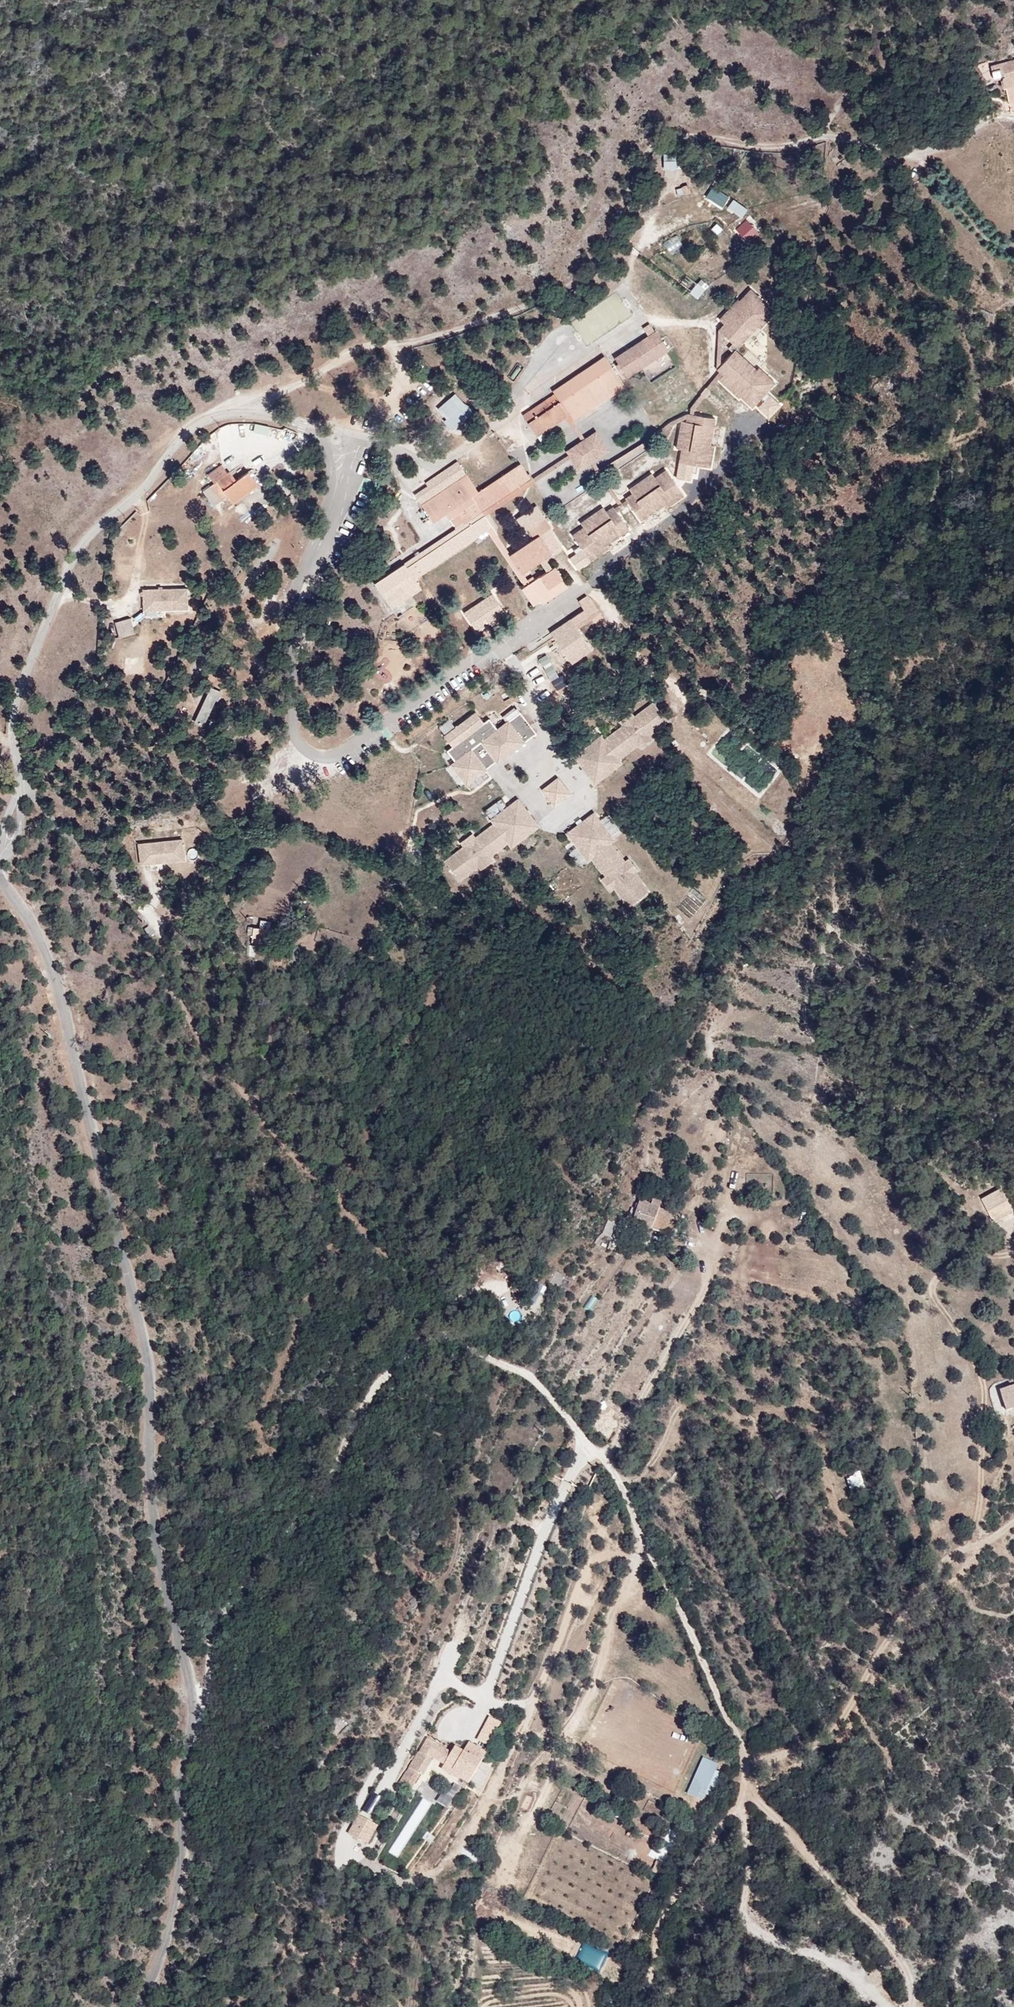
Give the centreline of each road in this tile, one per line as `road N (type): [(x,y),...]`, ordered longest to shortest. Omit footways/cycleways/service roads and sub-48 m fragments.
road 1 (unclassified): [(0,874),(39,930),(67,1010),(132,1269),(153,1368),(163,1544),(199,1701),(186,1857),(129,2006)]
road 2 (residential): [(583,587),(354,748),(323,757),(294,729),(290,633),(335,466),(317,435),(295,425),(263,415),(213,418),(190,430),(153,479),(78,551),(24,700),(18,742)]
road 3 (track): [(749,1764),(601,1453),(534,1379),(454,1338),(401,1357),(373,1393),(348,1455),(219,1627),(210,1693),(199,1701)]
road 4 (track): [(828,0),(837,108),(825,133),(762,149),(666,139),(634,167),(601,248),(568,287),(343,359),(241,414)]
road 5 (track): [(24,791),(96,852),(194,1033),(454,1338)]
road 6 (track): [(749,1764),(831,1740),(903,1617),(956,1554),(986,1546),(1013,1525)]
road 7 (track): [(956,1554),(979,1516),(983,1377),(934,1290),(958,1231)]
road 8 (track): [(747,1788),(900,1954),(914,1982),(912,2006)]
road 9 (track): [(601,1453),(712,1284),(706,1264),(686,1246)]
road 10 (track): [(632,2006),(650,1974),(665,1907),(747,1788)]
road 11 (track): [(752,2006),(742,1931),(747,1788)]
road 12 (residential): [(0,867),(23,826),(18,742)]

